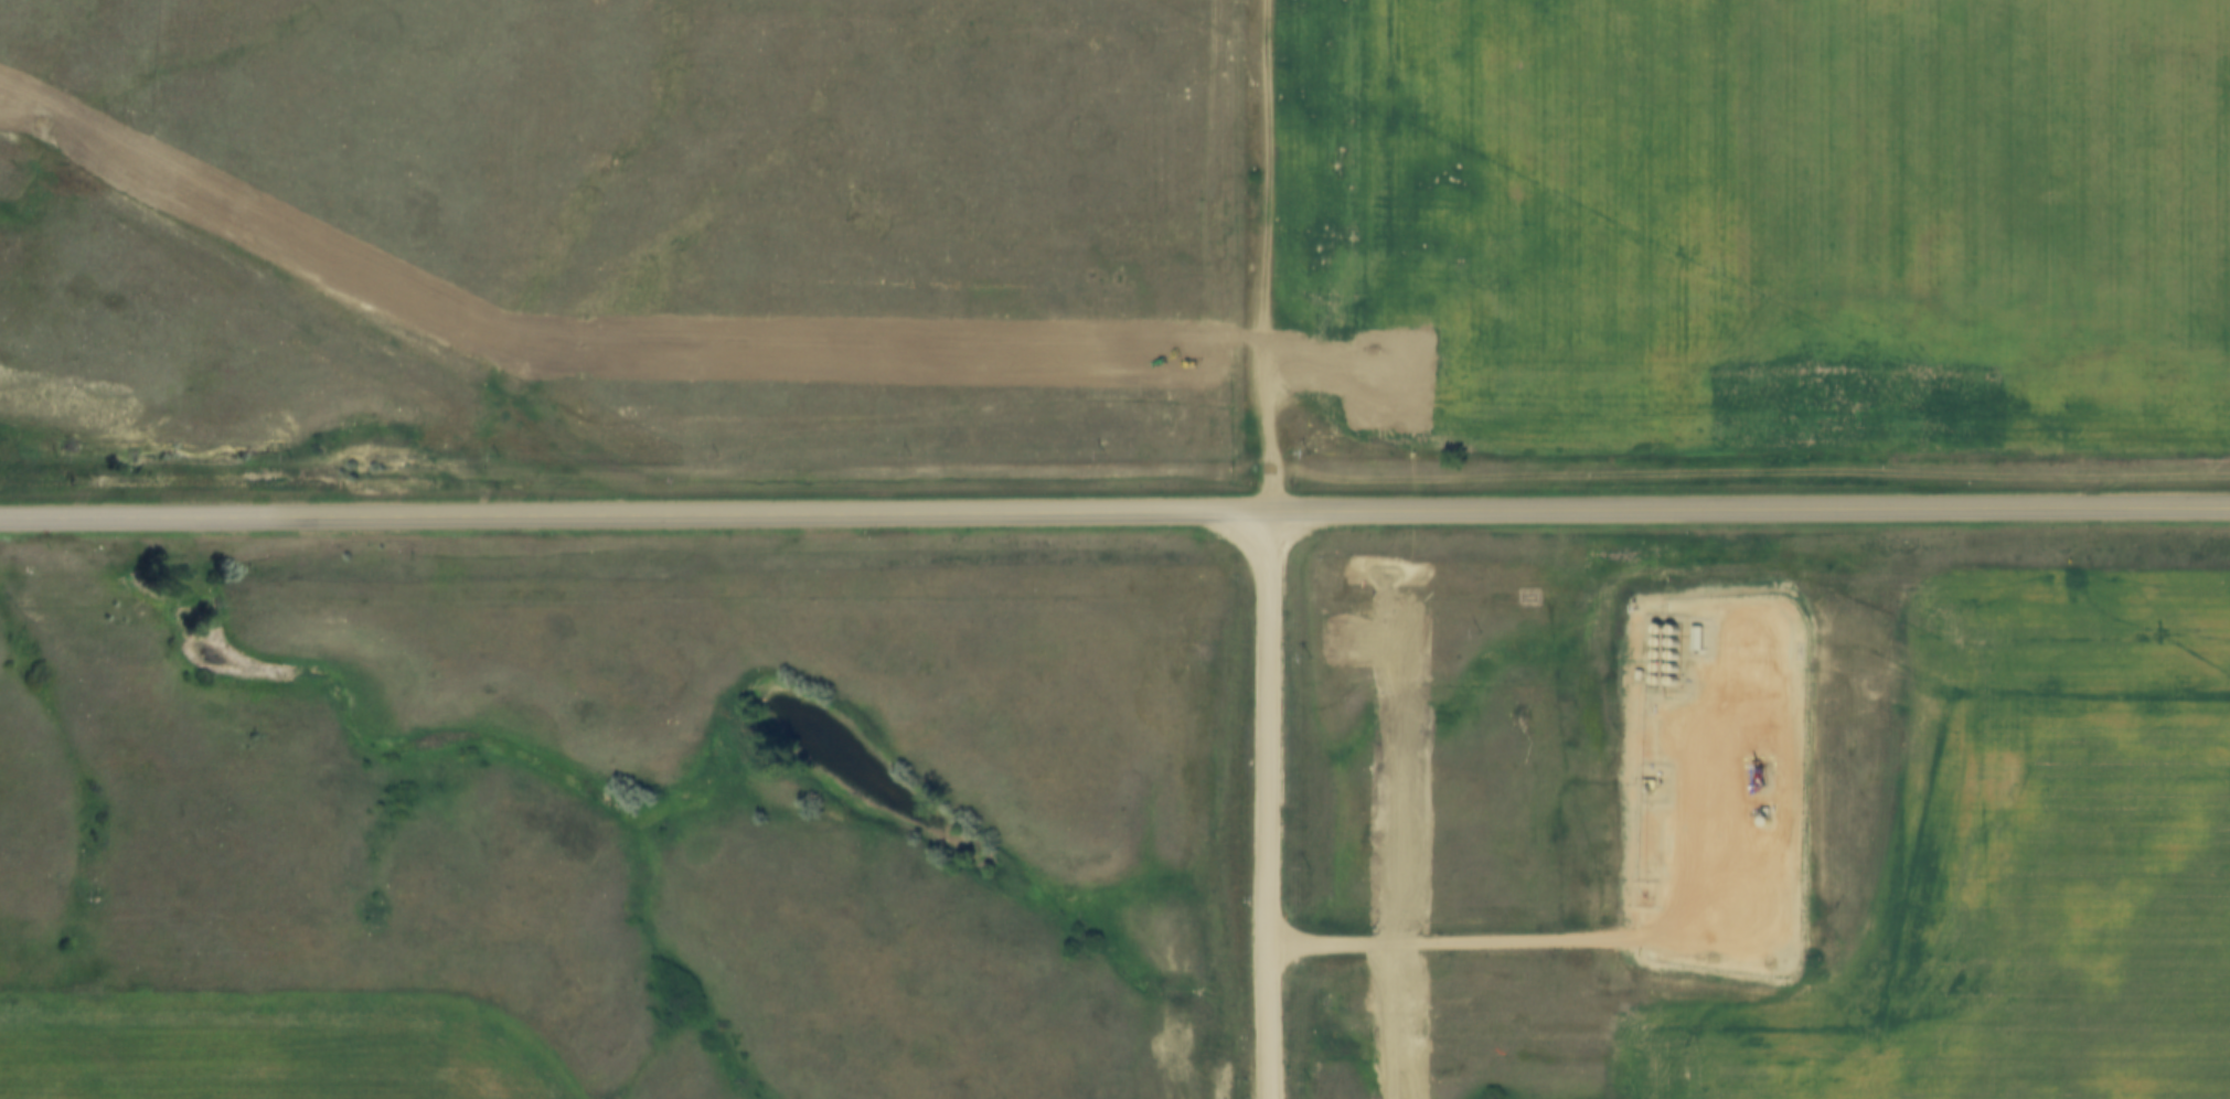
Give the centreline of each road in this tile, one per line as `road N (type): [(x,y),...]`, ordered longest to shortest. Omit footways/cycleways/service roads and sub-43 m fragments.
road 1 (tertiary): [(0,520),(2229,508)]
road 2 (residential): [(1272,513),(1272,1098)]
road 3 (track): [(1272,513),(1260,365),(1263,0)]

